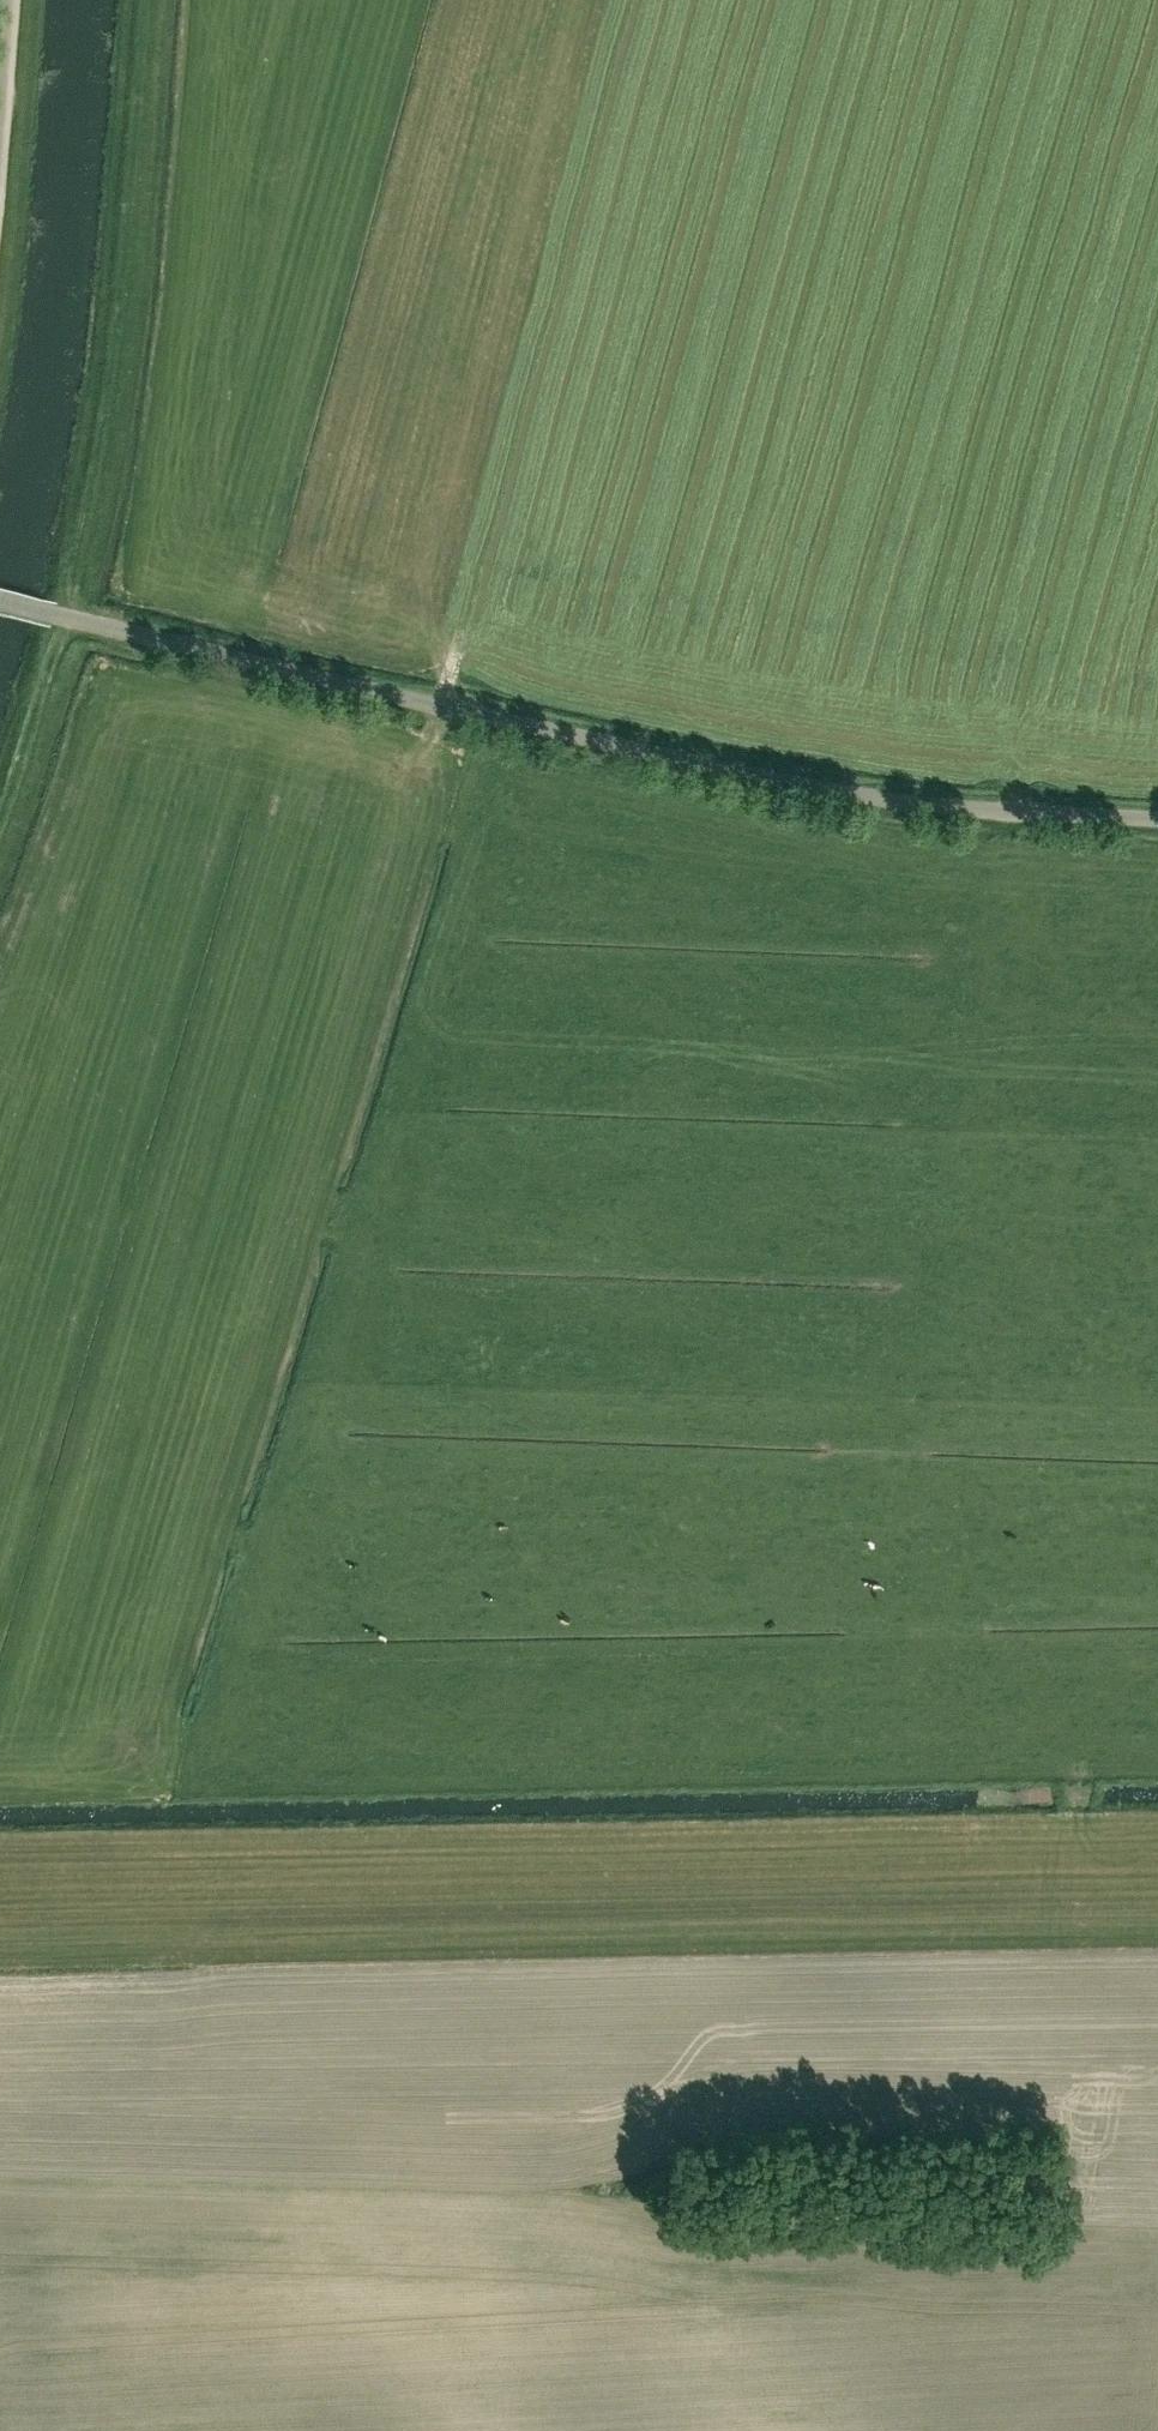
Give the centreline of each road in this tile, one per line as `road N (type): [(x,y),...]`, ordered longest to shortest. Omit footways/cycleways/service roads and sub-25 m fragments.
road 1 (unclassified): [(1157,821),(856,803),(0,599)]
road 2 (track): [(0,809),(68,617),(124,319),(149,0)]

